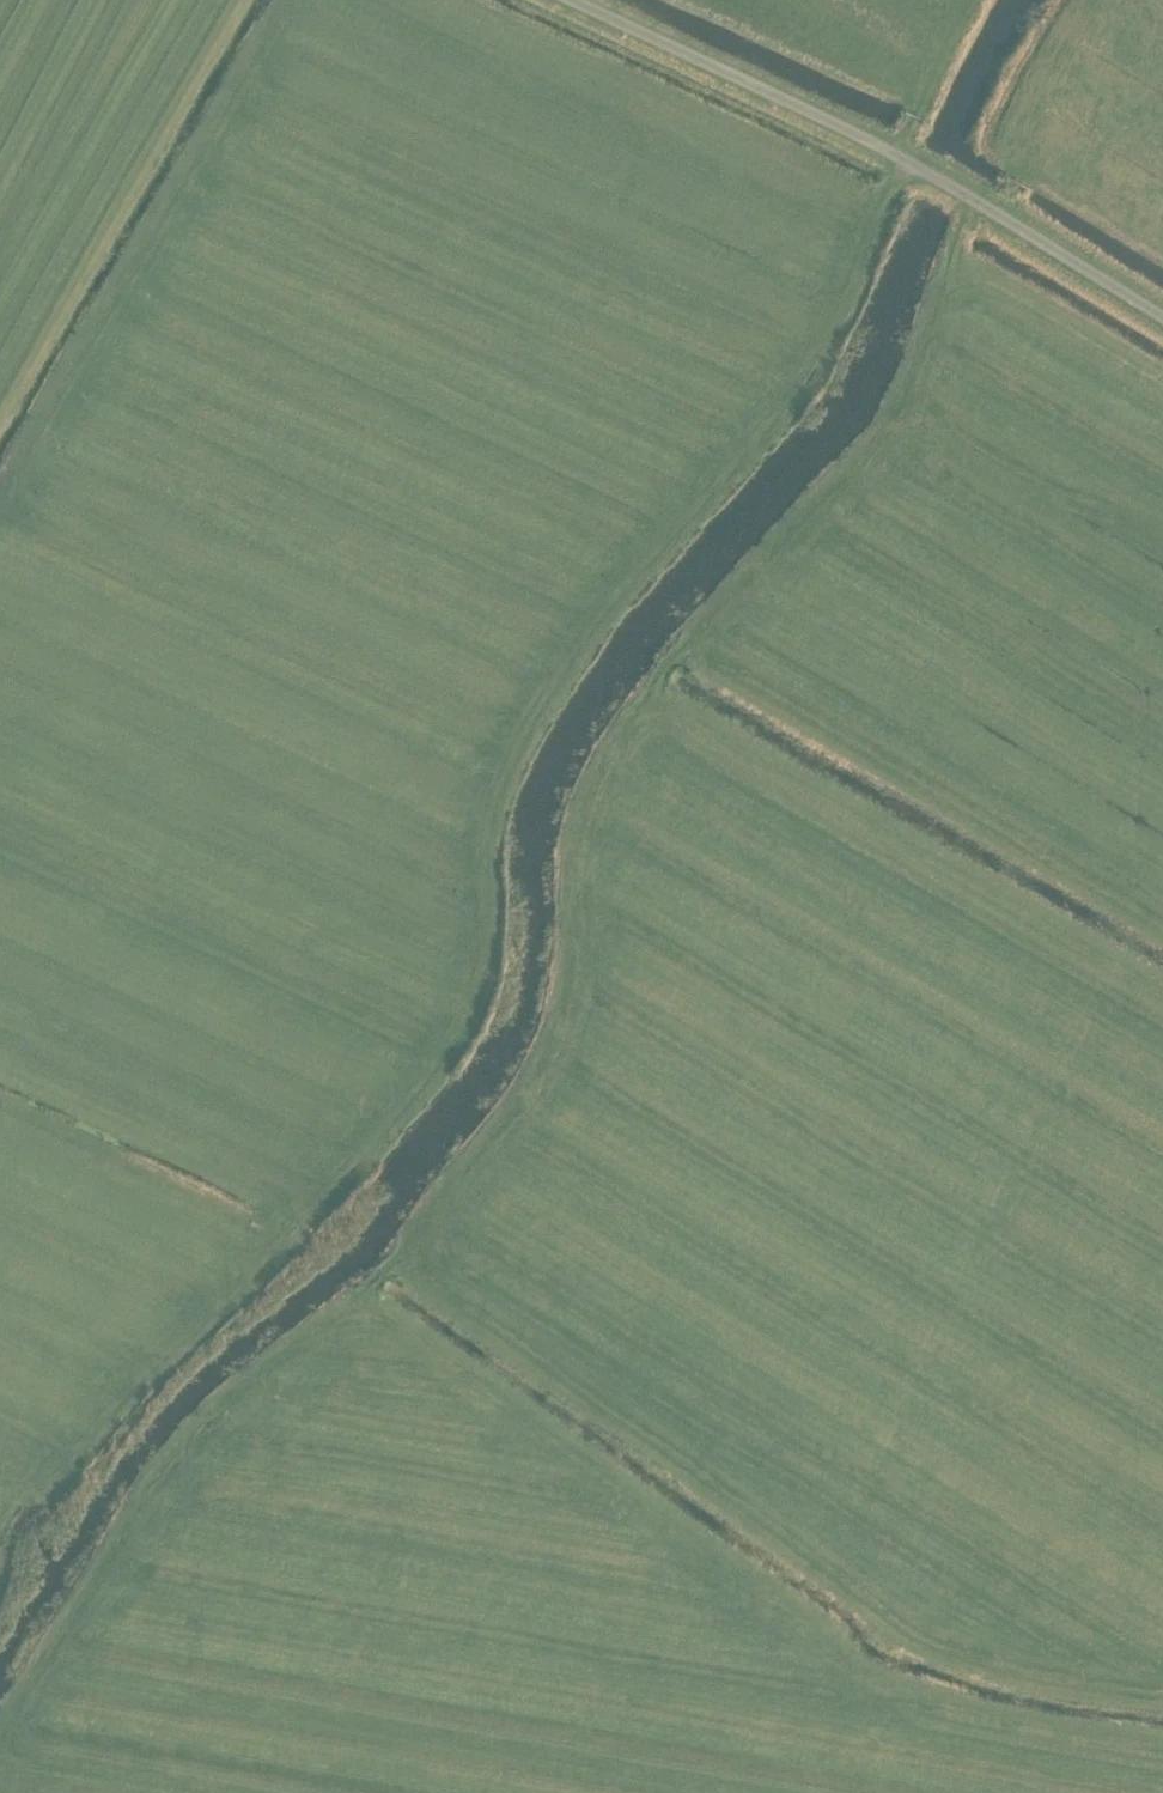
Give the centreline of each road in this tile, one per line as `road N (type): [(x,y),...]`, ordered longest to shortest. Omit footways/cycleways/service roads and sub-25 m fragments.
road 1 (unclassified): [(1162,321),(738,88),(554,0)]

